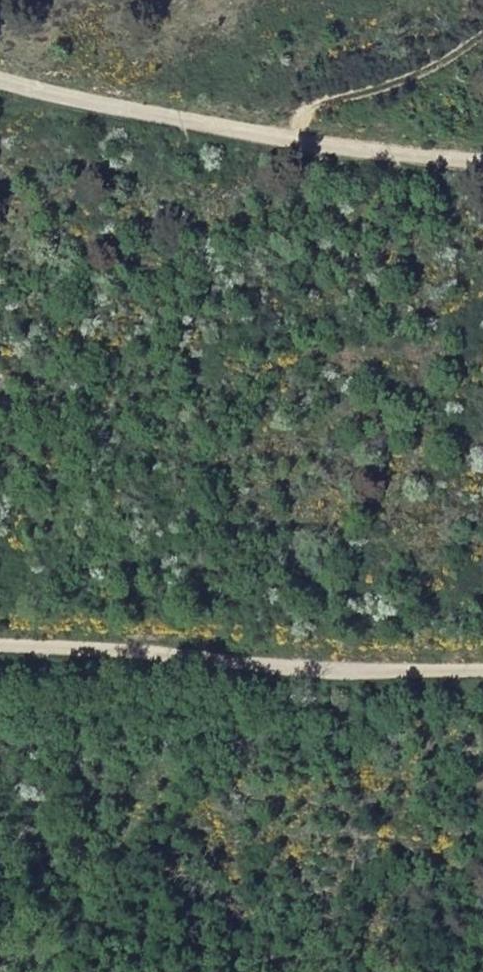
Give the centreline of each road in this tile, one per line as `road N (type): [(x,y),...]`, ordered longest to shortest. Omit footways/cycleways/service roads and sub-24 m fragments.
road 1 (unclassified): [(0,79),(170,118),(482,158)]
road 2 (unclassified): [(482,670),(0,645)]

